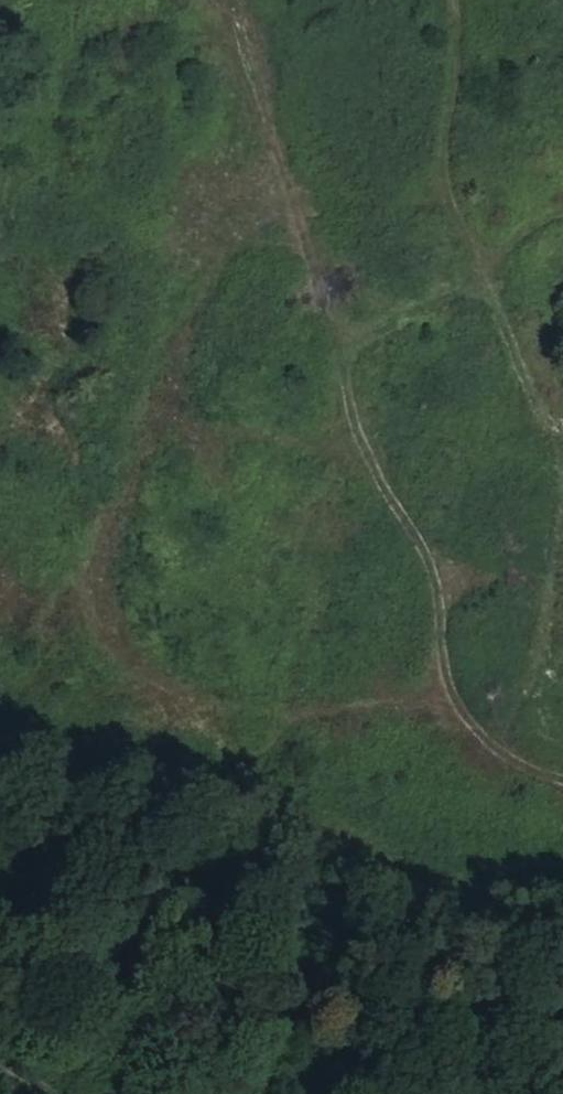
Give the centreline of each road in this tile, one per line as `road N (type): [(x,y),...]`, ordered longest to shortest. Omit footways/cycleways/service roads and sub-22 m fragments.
road 1 (track): [(451,0),(445,162),(541,436),(557,568),(536,675),(513,718),(457,730),(308,727),(222,711),(109,656),(85,621),(84,583),(143,378),(192,0)]
road 2 (track): [(112,486),(36,615),(0,629)]
road 3 (track): [(440,730),(514,782),(547,797),(562,793)]
road 4 (track): [(0,807),(34,865),(34,880),(0,914)]

